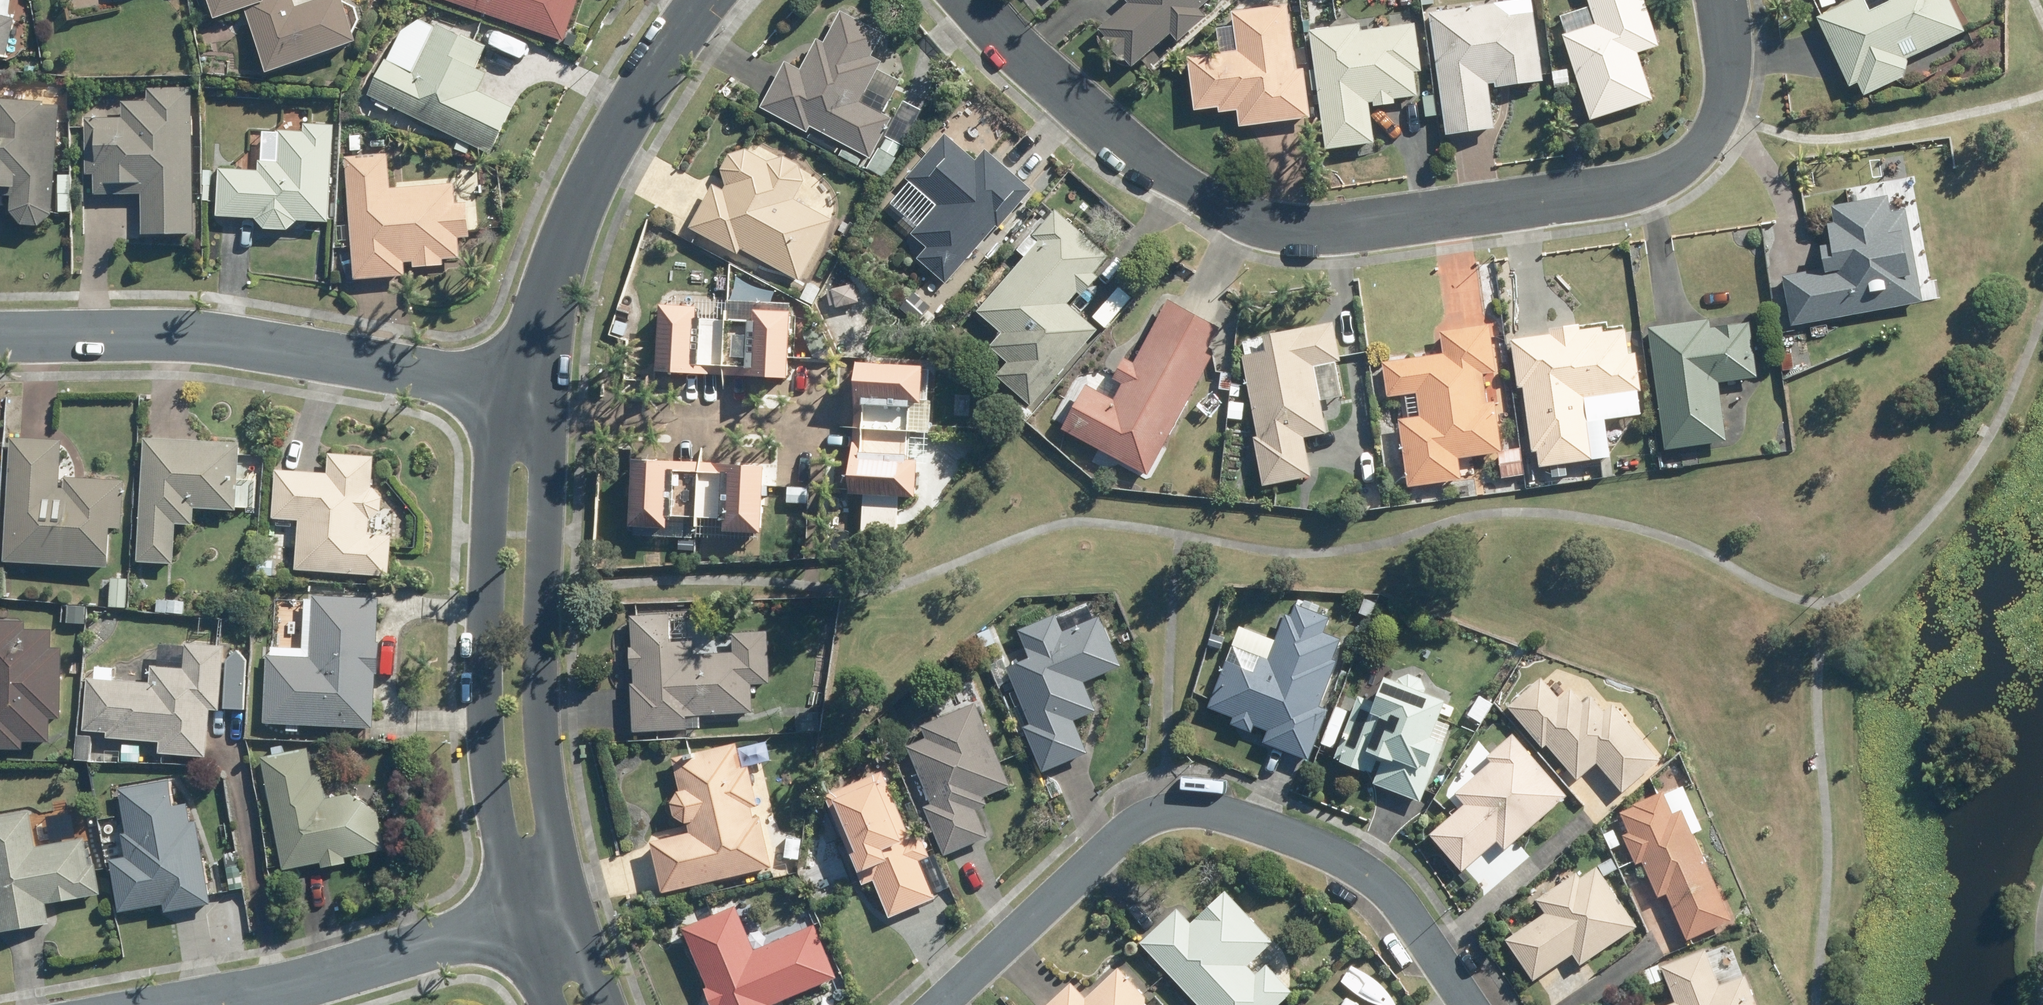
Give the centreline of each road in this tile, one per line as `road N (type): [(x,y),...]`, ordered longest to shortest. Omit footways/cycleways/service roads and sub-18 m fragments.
road 1 (residential): [(974,0),(1137,151),(1249,221),(1302,231),(1627,191),(1666,176),(1707,141),(1723,103),(1721,0)]
road 2 (residential): [(939,1004),(1129,829),(1169,812),(1263,826),(1357,864),(1398,898),(1472,1004)]
road 3 (tertiary): [(549,913),(506,846),(488,690),(498,457),(523,390)]
road 4 (tertiary): [(523,390),(547,459),(545,750),(556,833),(549,913)]
road 5 (residential): [(0,337),(239,340),(523,390)]
road 6 (tertiary): [(707,0),(642,94),(587,195),(523,390)]
road 7 (residential): [(549,913),(314,982),(187,1004)]

